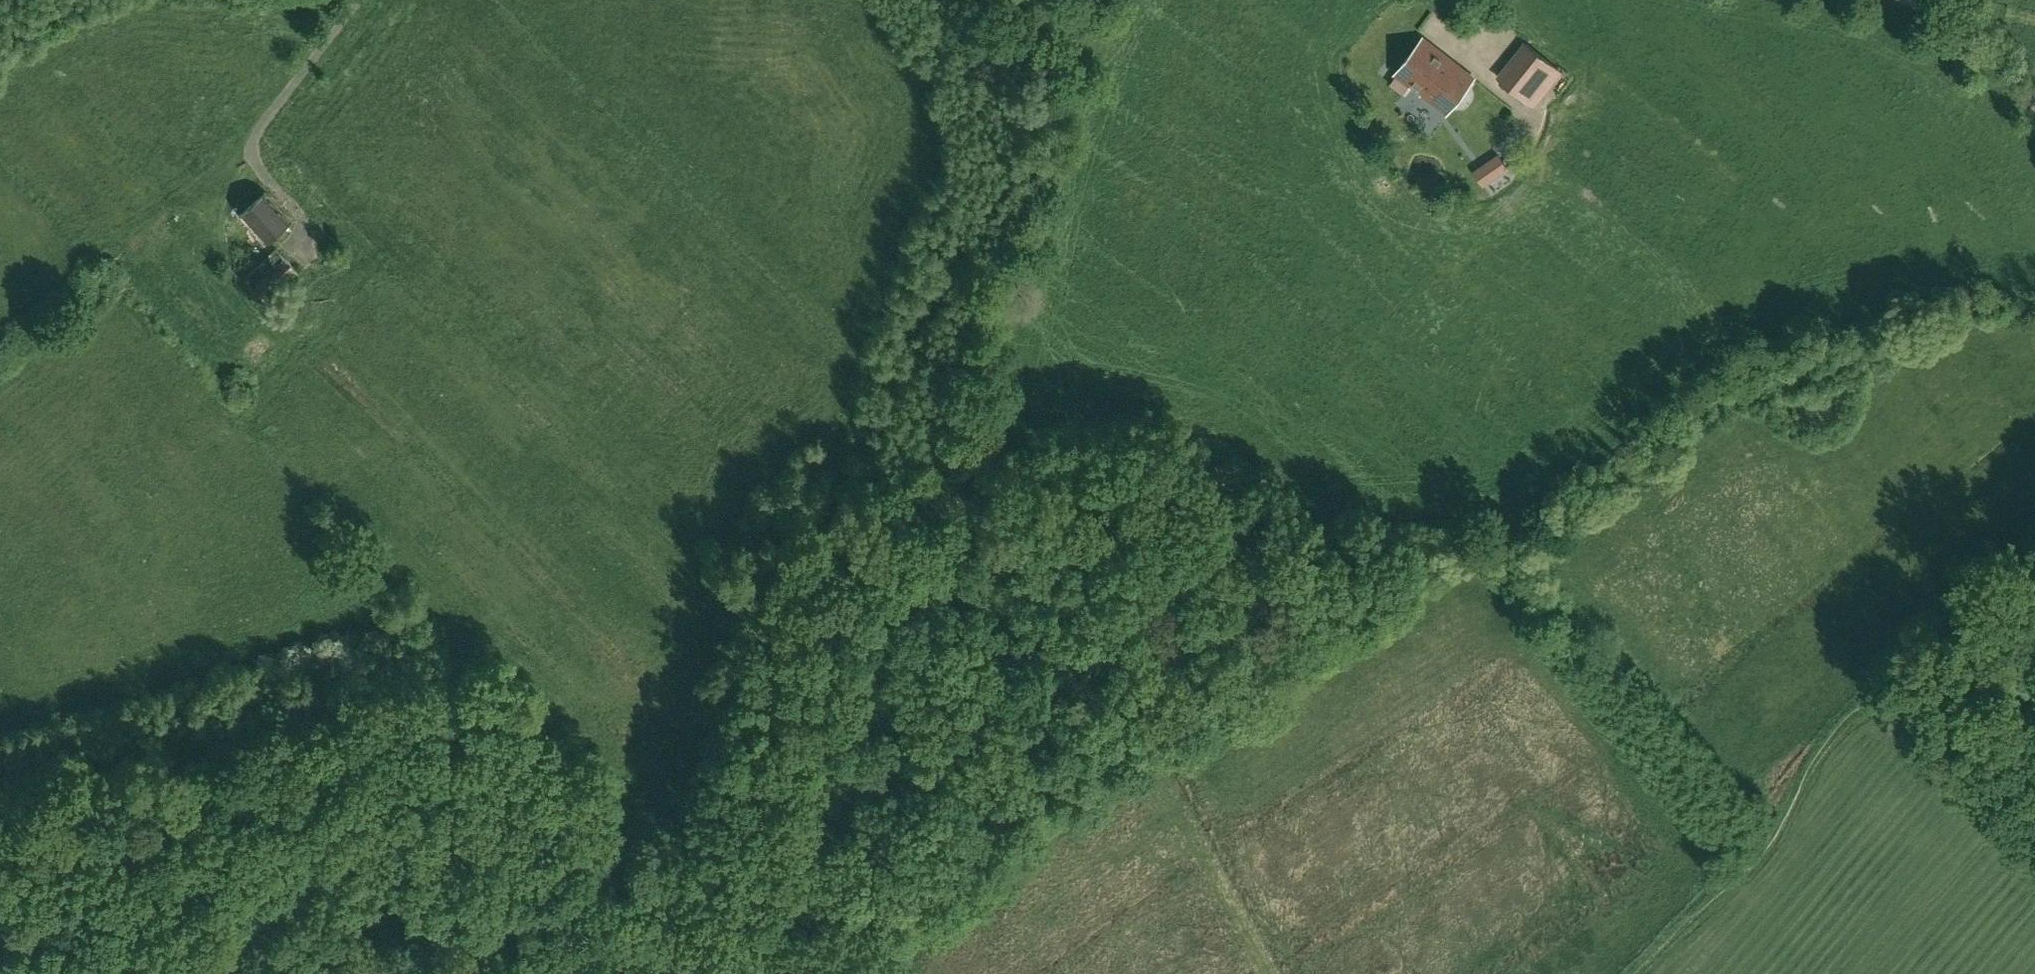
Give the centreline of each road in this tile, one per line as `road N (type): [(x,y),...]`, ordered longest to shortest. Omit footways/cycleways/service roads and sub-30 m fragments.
road 1 (track): [(1891,690),(1821,756),(1759,853),(1629,973)]
road 2 (unclassified): [(2034,106),(1972,41),(1896,0)]

